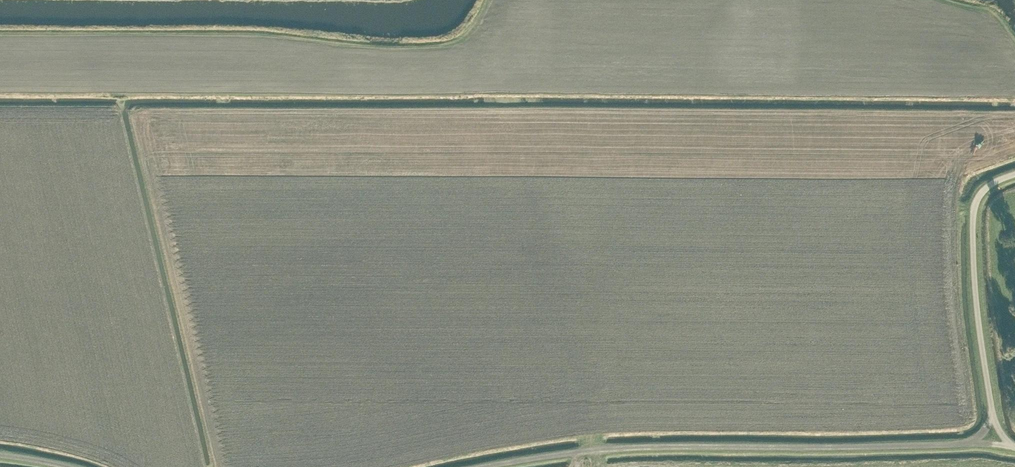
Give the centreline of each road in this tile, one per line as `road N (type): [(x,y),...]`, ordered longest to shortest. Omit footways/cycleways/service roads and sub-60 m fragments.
road 1 (unclassified): [(968,443),(619,448),(478,466)]
road 2 (unclassified): [(992,417),(974,214),(981,192),(1014,173)]

